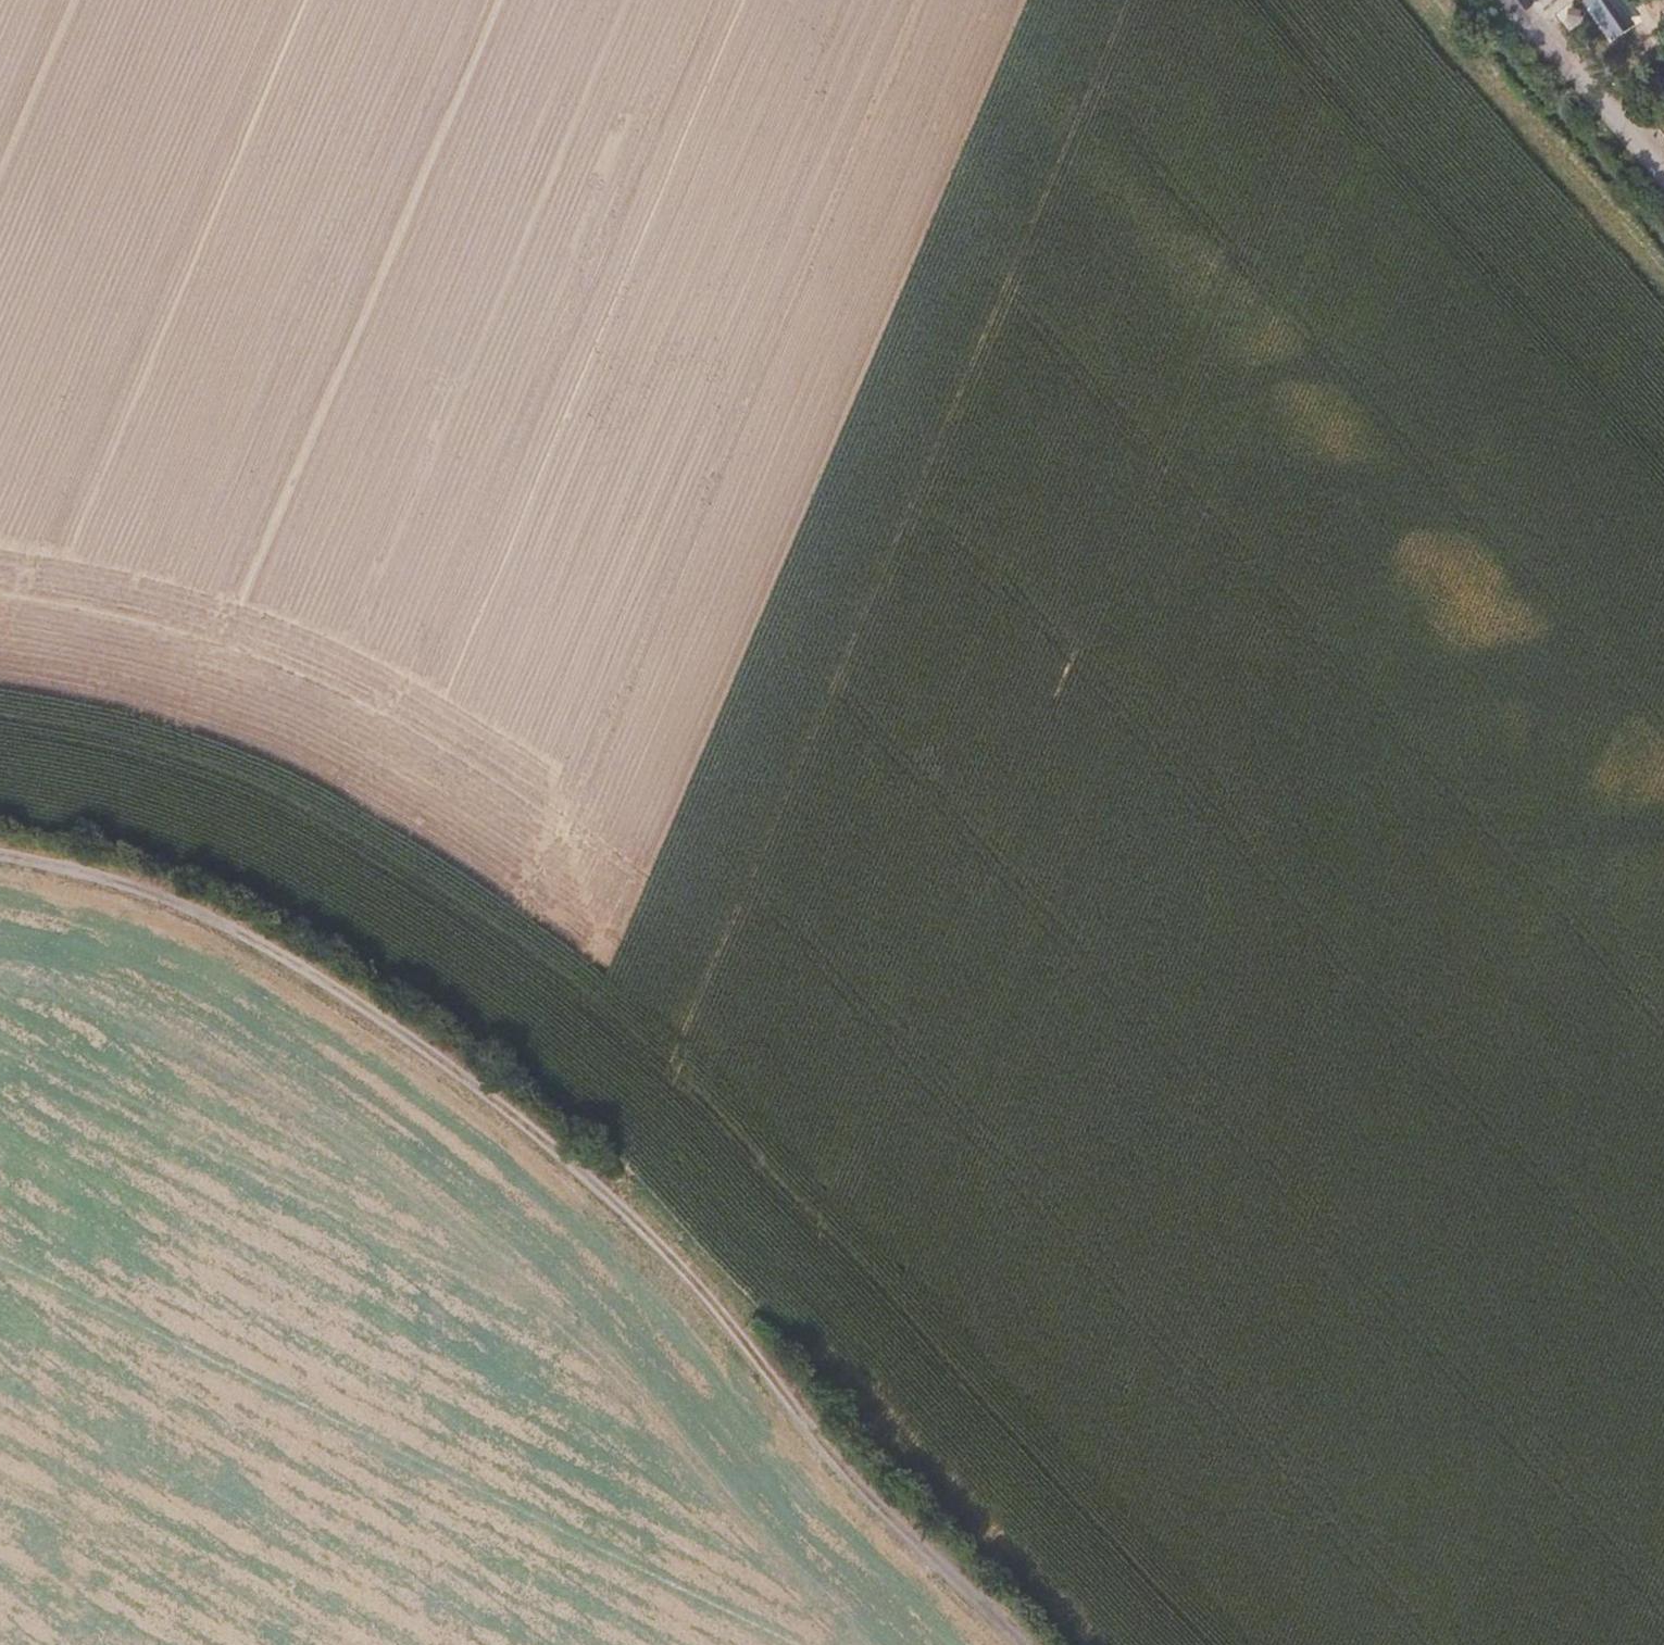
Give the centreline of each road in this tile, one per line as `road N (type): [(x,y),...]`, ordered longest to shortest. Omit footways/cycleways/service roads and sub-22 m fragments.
road 1 (track): [(1037,1644),(595,1178),(418,1043),(231,924),(0,853)]
road 2 (unclassified): [(1514,0),(1663,169)]

